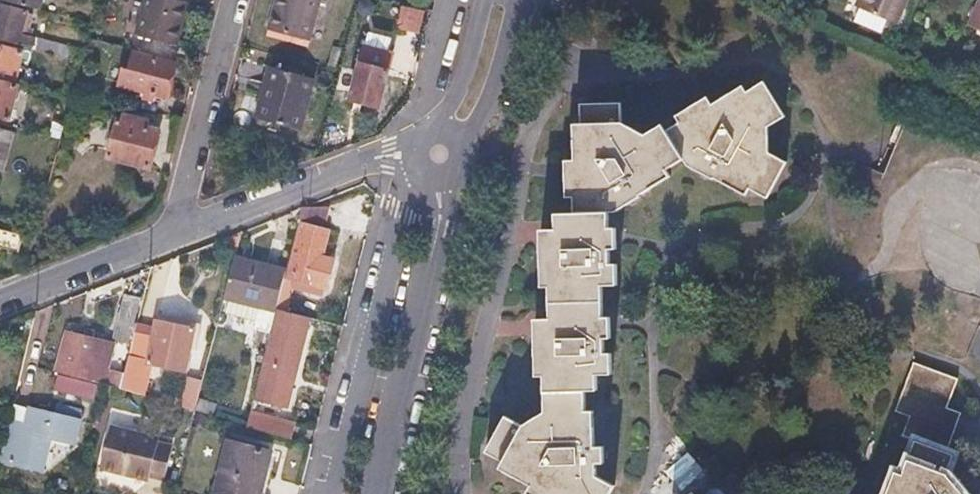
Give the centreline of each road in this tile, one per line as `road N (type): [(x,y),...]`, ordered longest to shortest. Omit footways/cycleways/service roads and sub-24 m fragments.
road 1 (residential): [(420,171),(328,493)]
road 2 (residential): [(170,239),(414,154)]
road 3 (residential): [(170,239),(233,0)]
road 4 (residential): [(374,493),(428,268)]
road 5 (residential): [(0,309),(170,239)]
road 6 (residential): [(465,141),(505,72),(518,0)]
road 7 (residential): [(450,0),(419,115),(428,131)]
road 8 (residential): [(487,0),(443,126)]

